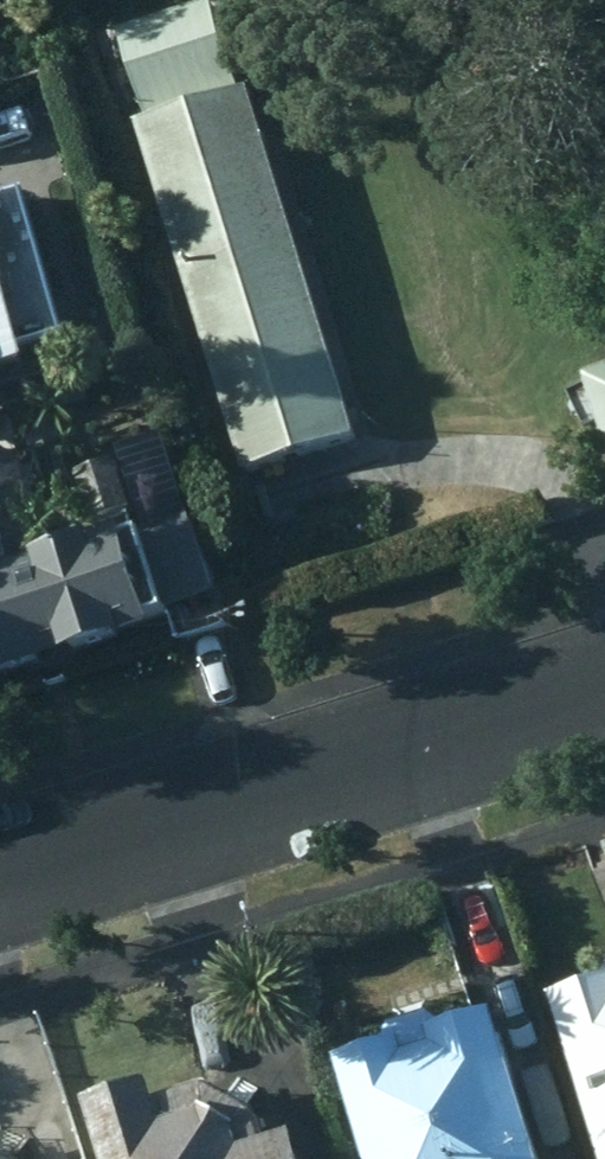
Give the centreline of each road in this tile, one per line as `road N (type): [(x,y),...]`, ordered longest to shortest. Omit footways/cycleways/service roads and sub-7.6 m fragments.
road 1 (residential): [(0,881),(604,701)]

